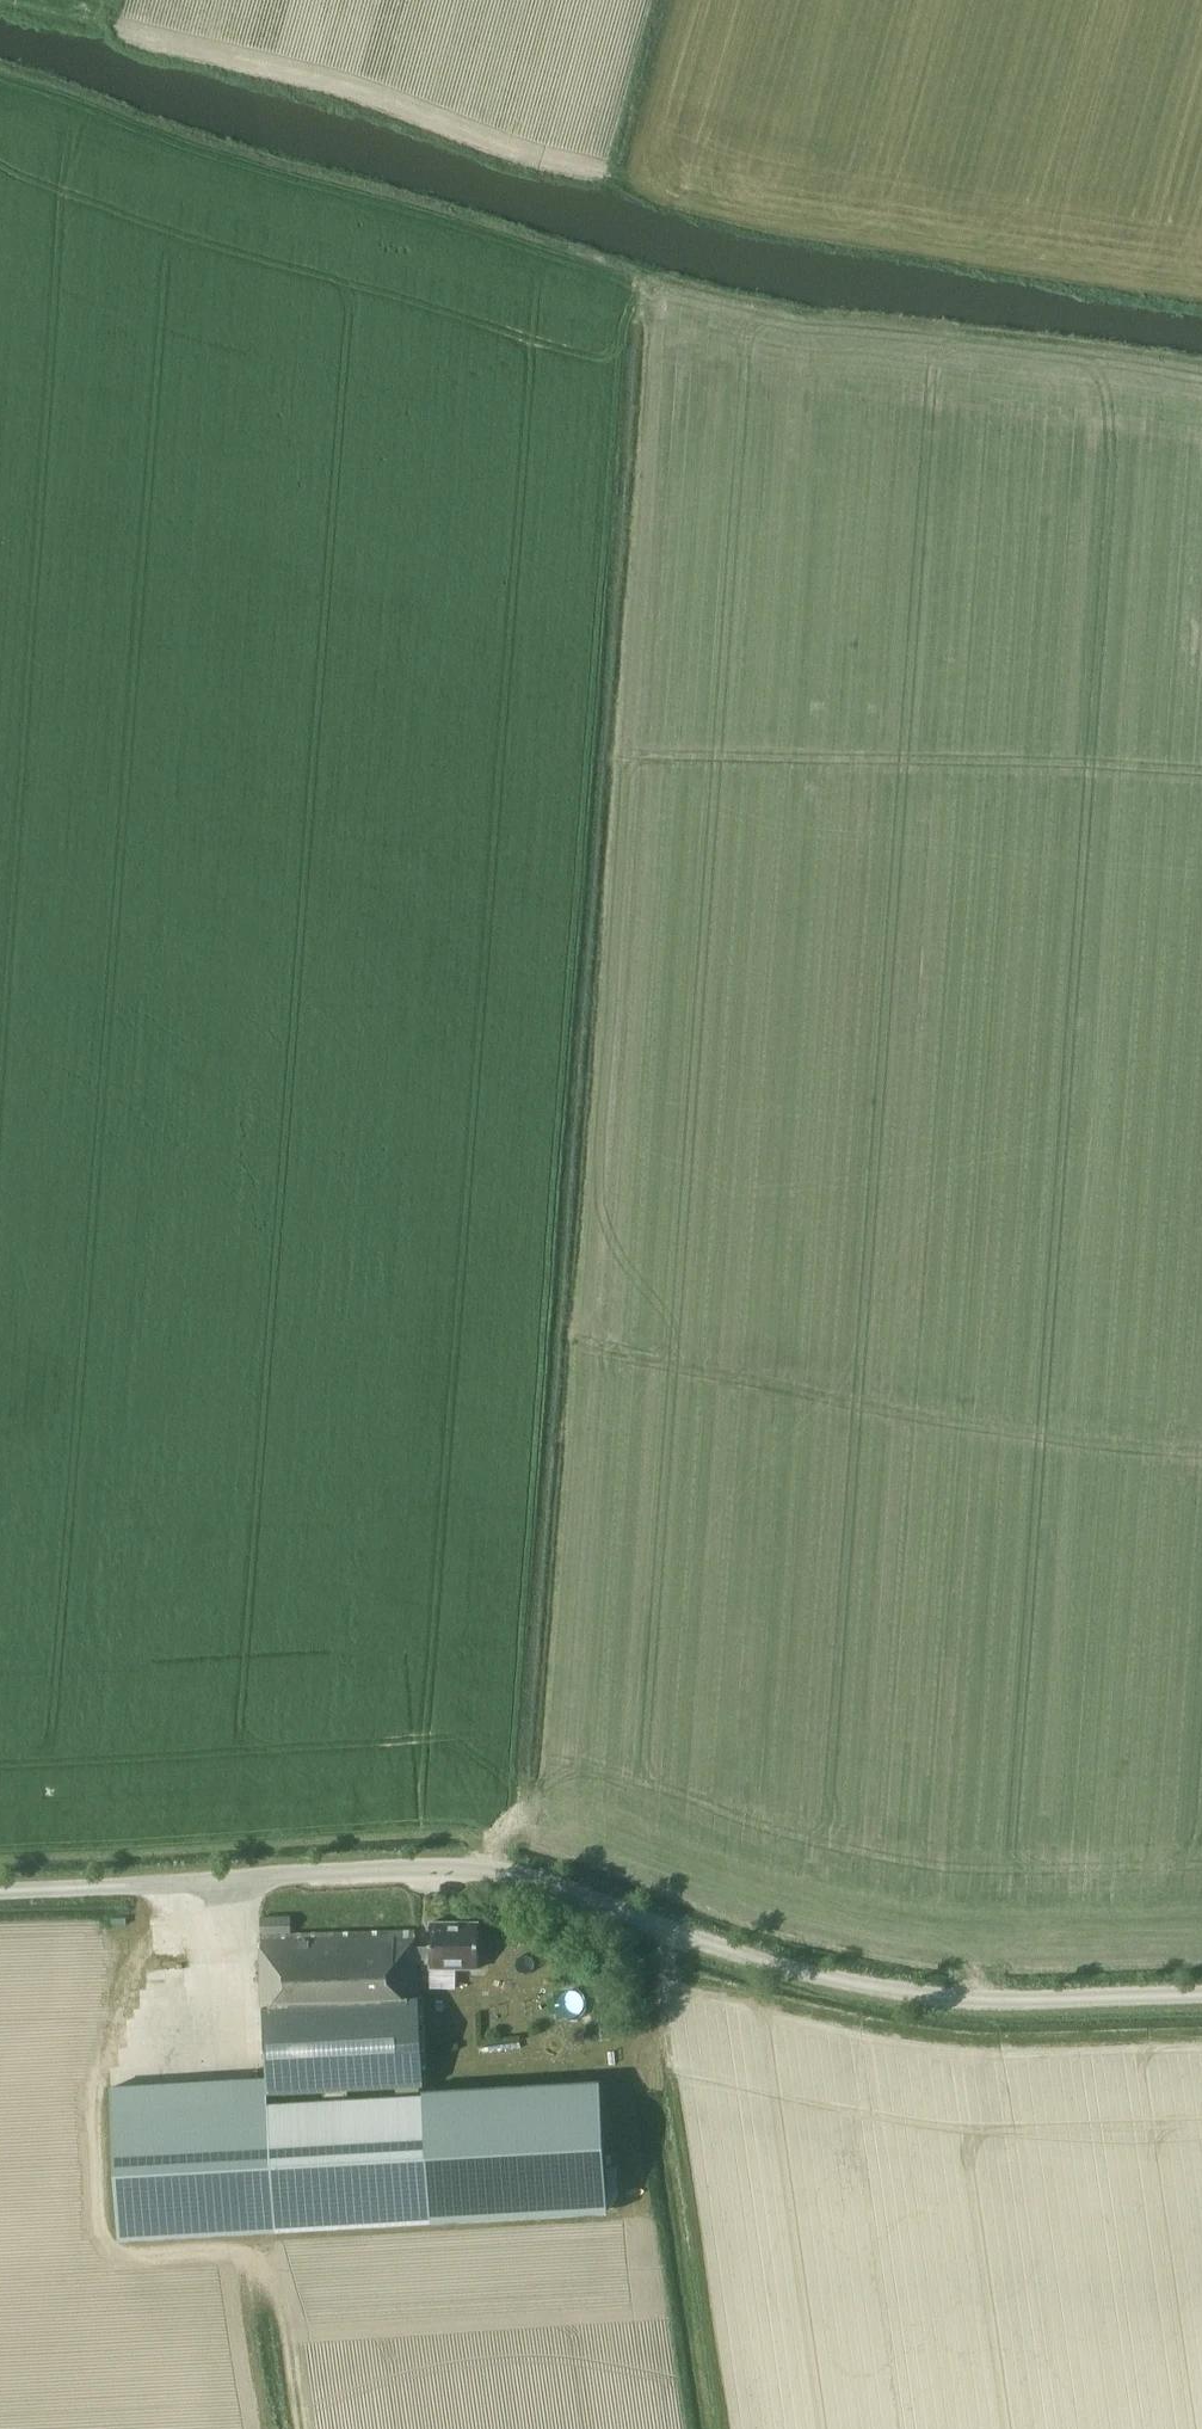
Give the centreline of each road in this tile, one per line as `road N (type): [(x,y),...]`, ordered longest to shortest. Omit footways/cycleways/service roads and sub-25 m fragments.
road 1 (unclassified): [(1201,1992),(992,2000),(894,1991),(784,1966),(510,1875),(418,1868),(0,1889)]

